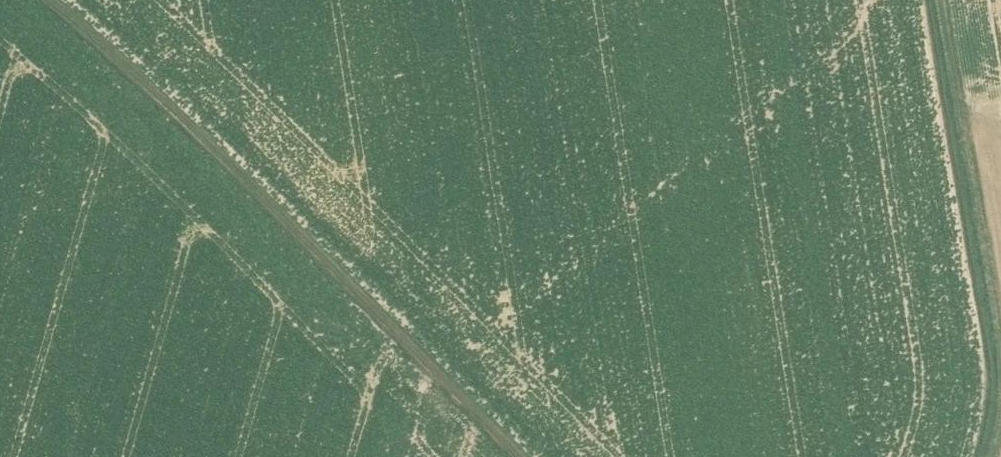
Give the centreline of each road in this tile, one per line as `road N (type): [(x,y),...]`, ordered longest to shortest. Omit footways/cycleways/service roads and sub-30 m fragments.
road 1 (track): [(530,456),(70,0)]
road 2 (track): [(950,0),(1000,312)]

